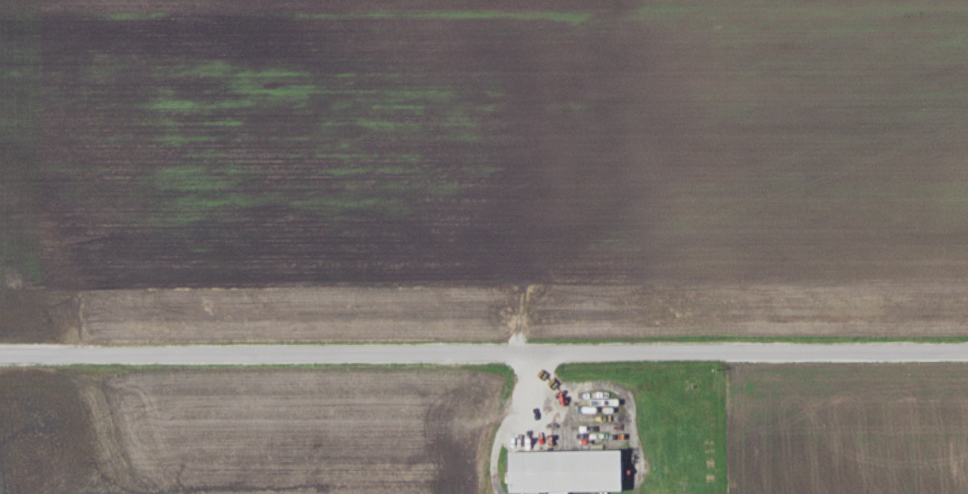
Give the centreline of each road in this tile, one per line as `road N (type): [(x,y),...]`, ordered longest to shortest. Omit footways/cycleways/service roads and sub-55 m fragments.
road 1 (residential): [(967,355),(0,360)]

